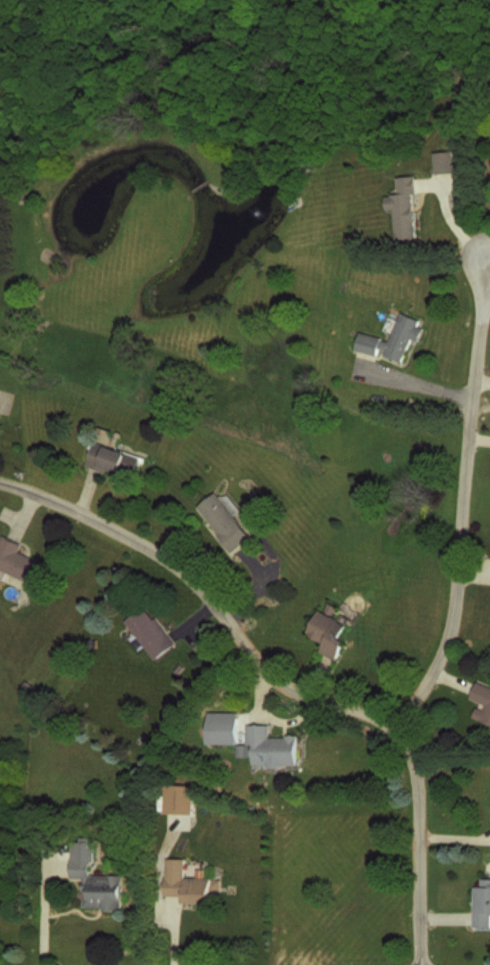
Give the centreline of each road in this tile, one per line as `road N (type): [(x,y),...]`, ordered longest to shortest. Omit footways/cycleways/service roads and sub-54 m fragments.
road 1 (residential): [(0,482),(45,493),(179,561),(277,679),(389,723)]
road 2 (residential): [(486,287),(449,648),(429,687),(389,723)]
road 3 (residential): [(389,723),(416,749),(422,964)]

